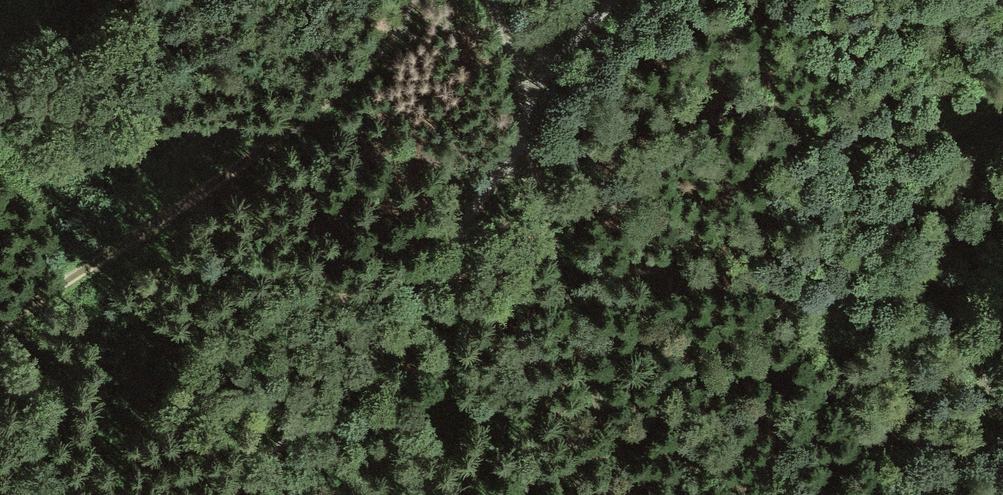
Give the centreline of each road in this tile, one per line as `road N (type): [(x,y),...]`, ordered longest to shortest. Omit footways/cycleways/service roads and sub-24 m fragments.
road 1 (track): [(230,494),(367,365),(425,290),(563,60),(625,0)]
road 2 (track): [(410,0),(330,92),(263,146),(0,325)]
road 3 (track): [(643,494),(572,305),(520,69),(488,0)]
road 4 (track): [(1002,113),(980,138),(945,213),(950,309),(1002,403)]

